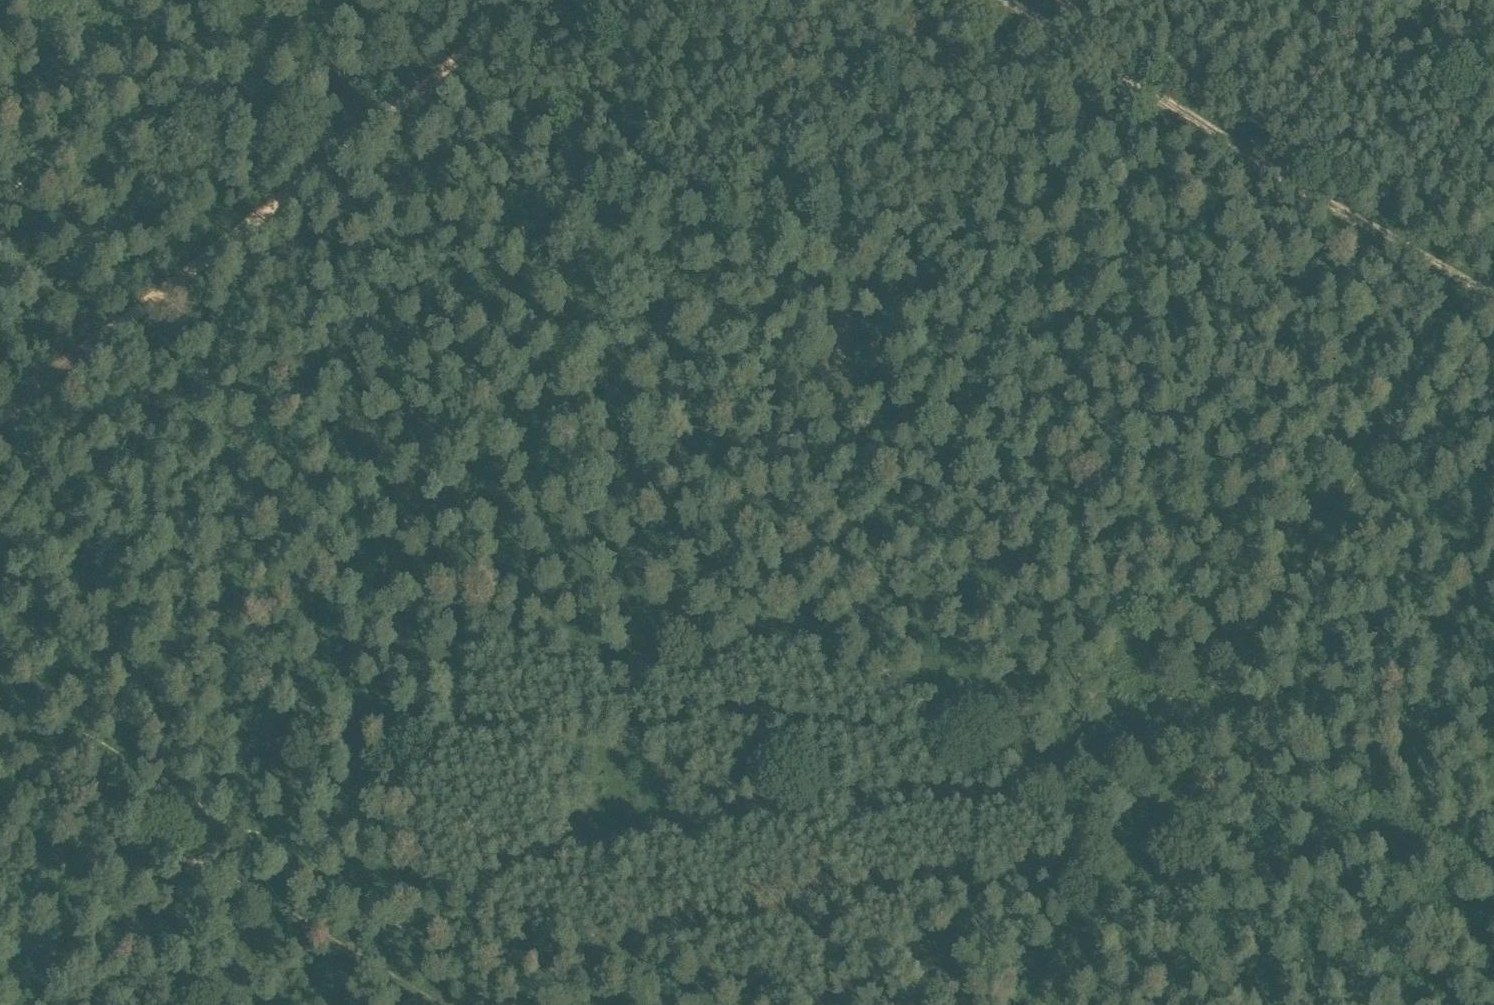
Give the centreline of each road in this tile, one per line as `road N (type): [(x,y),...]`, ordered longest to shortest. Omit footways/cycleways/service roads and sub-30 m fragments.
road 1 (track): [(1481,298),(1061,1004)]
road 2 (track): [(552,0),(0,431)]
road 3 (track): [(1481,298),(995,0)]
road 4 (track): [(0,740),(427,1004)]
road 5 (track): [(117,340),(0,245)]

